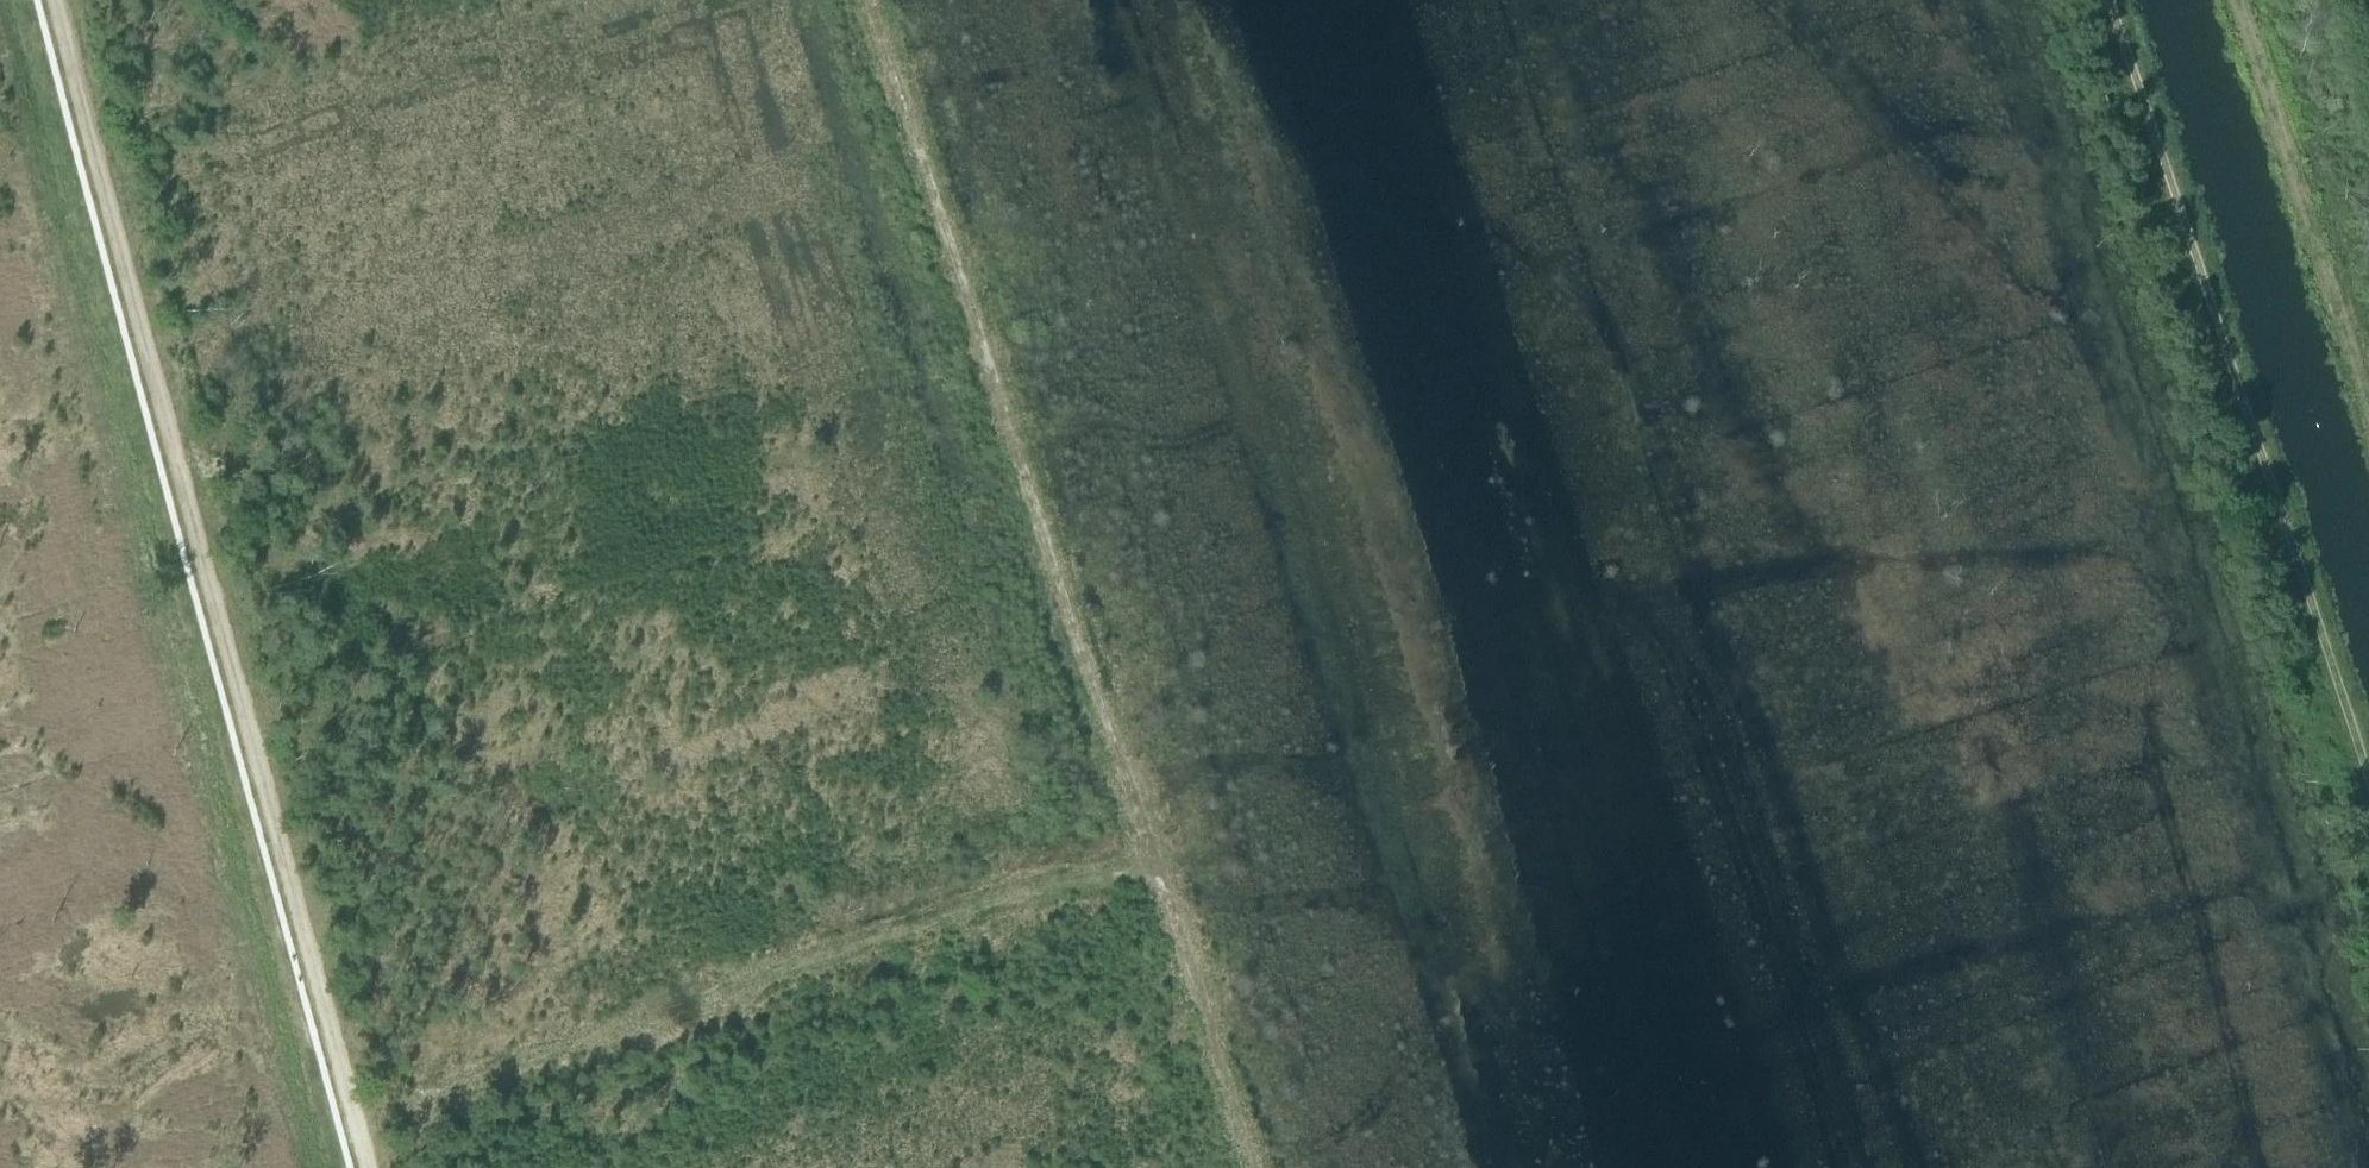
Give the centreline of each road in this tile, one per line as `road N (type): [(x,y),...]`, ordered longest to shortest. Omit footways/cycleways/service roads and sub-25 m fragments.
road 1 (track): [(61,0),(378,1167)]
road 2 (track): [(2368,774),(2111,0)]

